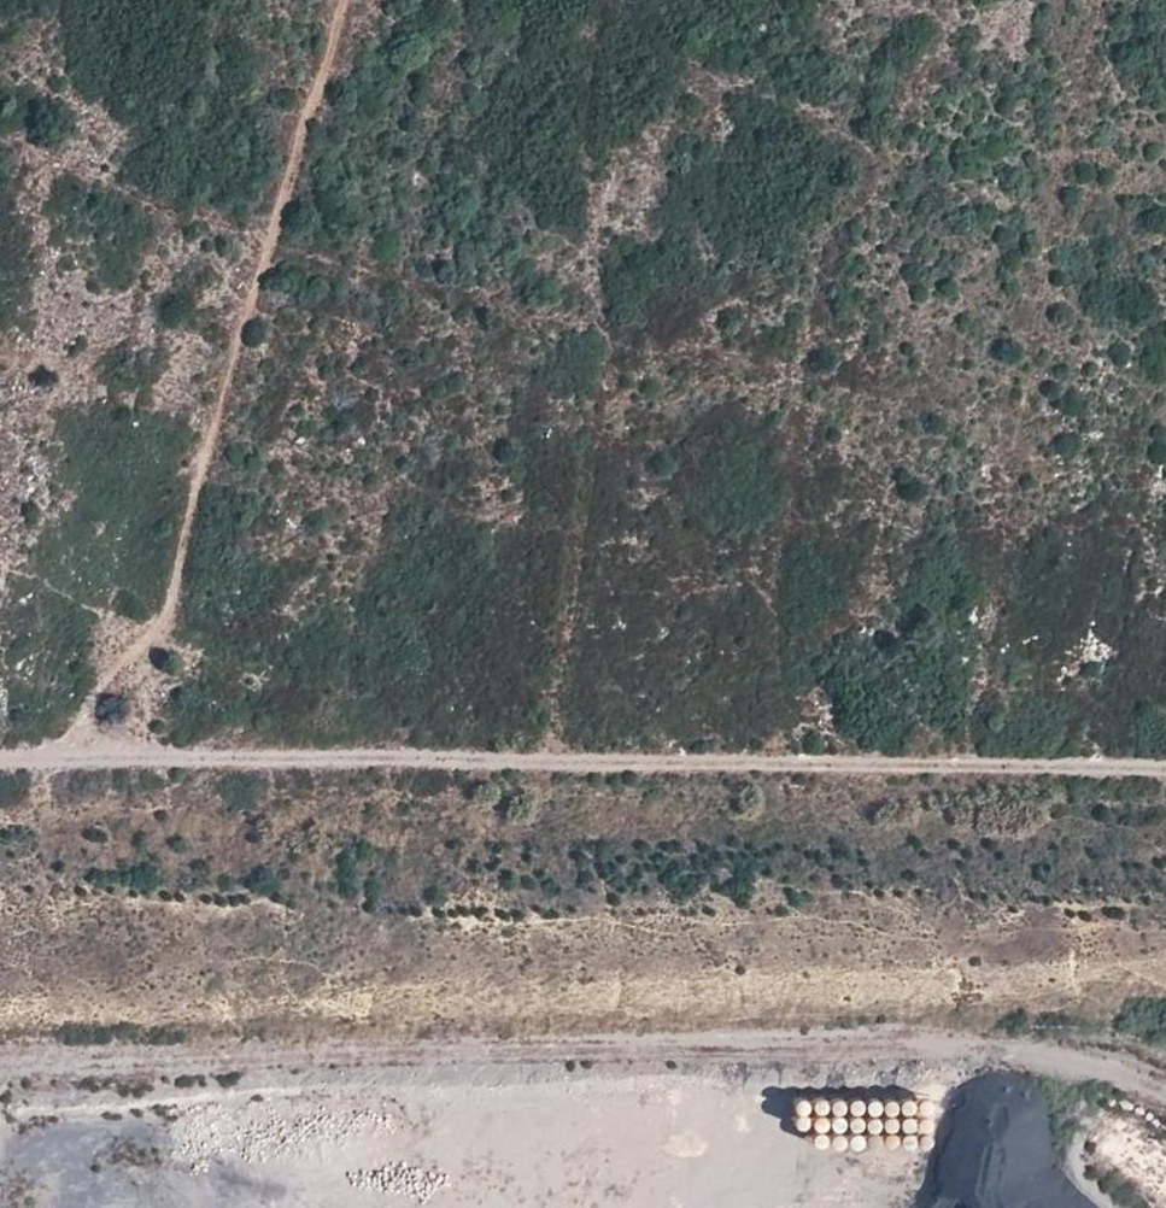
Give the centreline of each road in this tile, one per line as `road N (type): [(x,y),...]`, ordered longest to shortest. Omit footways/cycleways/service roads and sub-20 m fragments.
road 1 (track): [(0,753),(1165,771)]

